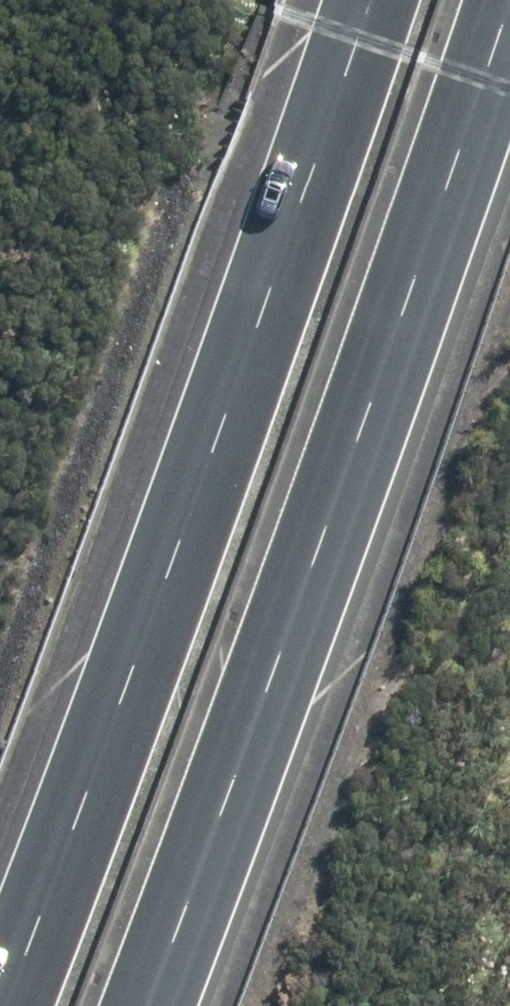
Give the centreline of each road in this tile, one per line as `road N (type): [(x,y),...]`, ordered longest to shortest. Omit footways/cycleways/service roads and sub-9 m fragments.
road 1 (motorway): [(6,1005),(370,0)]
road 2 (motorway): [(509,7),(150,1005)]

